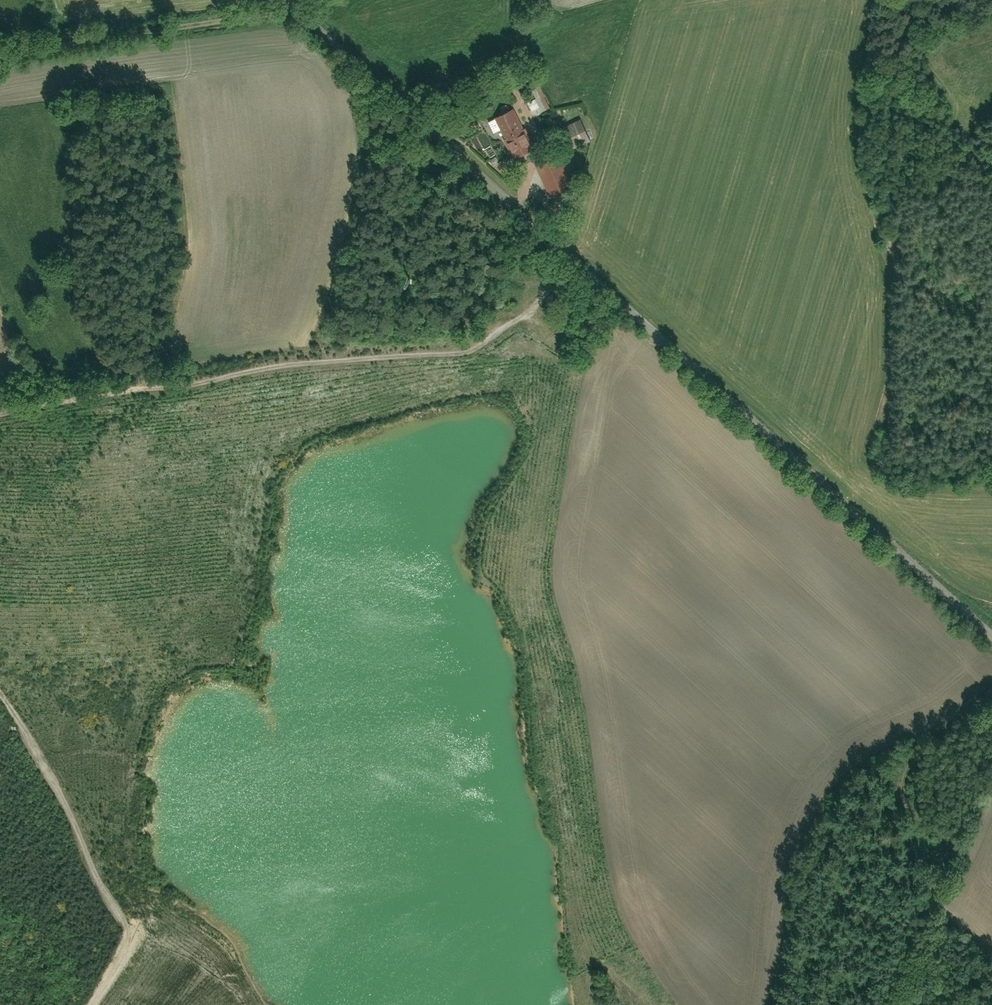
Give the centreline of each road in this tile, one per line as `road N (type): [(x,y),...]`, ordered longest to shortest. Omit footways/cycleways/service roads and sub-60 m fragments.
road 1 (unclassified): [(991,634),(575,264),(296,0)]
road 2 (track): [(0,413),(177,381),(471,355),(523,318),(575,264)]
road 3 (track): [(333,0),(0,53)]
road 4 (track): [(991,697),(967,729),(978,769),(921,924),(907,1004)]

